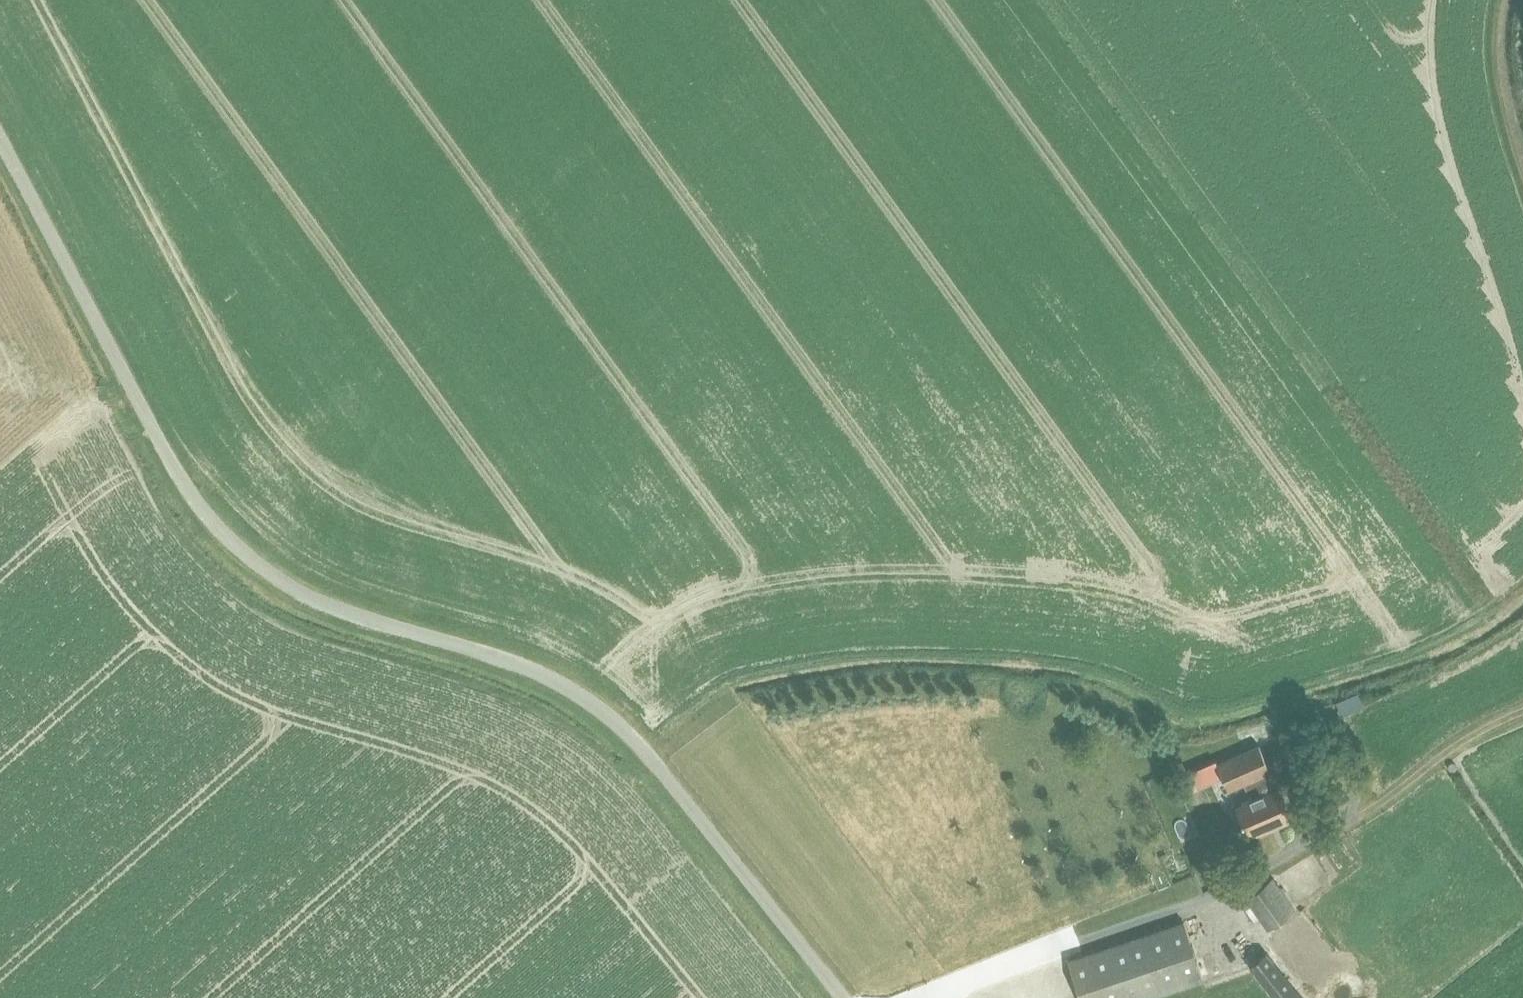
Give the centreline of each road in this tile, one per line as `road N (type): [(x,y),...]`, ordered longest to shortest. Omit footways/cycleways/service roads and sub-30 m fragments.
road 1 (unclassified): [(842,997),(609,716),(503,659),(300,592),(209,520),(168,457),(0,140)]
road 2 (track): [(1522,709),(1476,730),(1363,815)]

